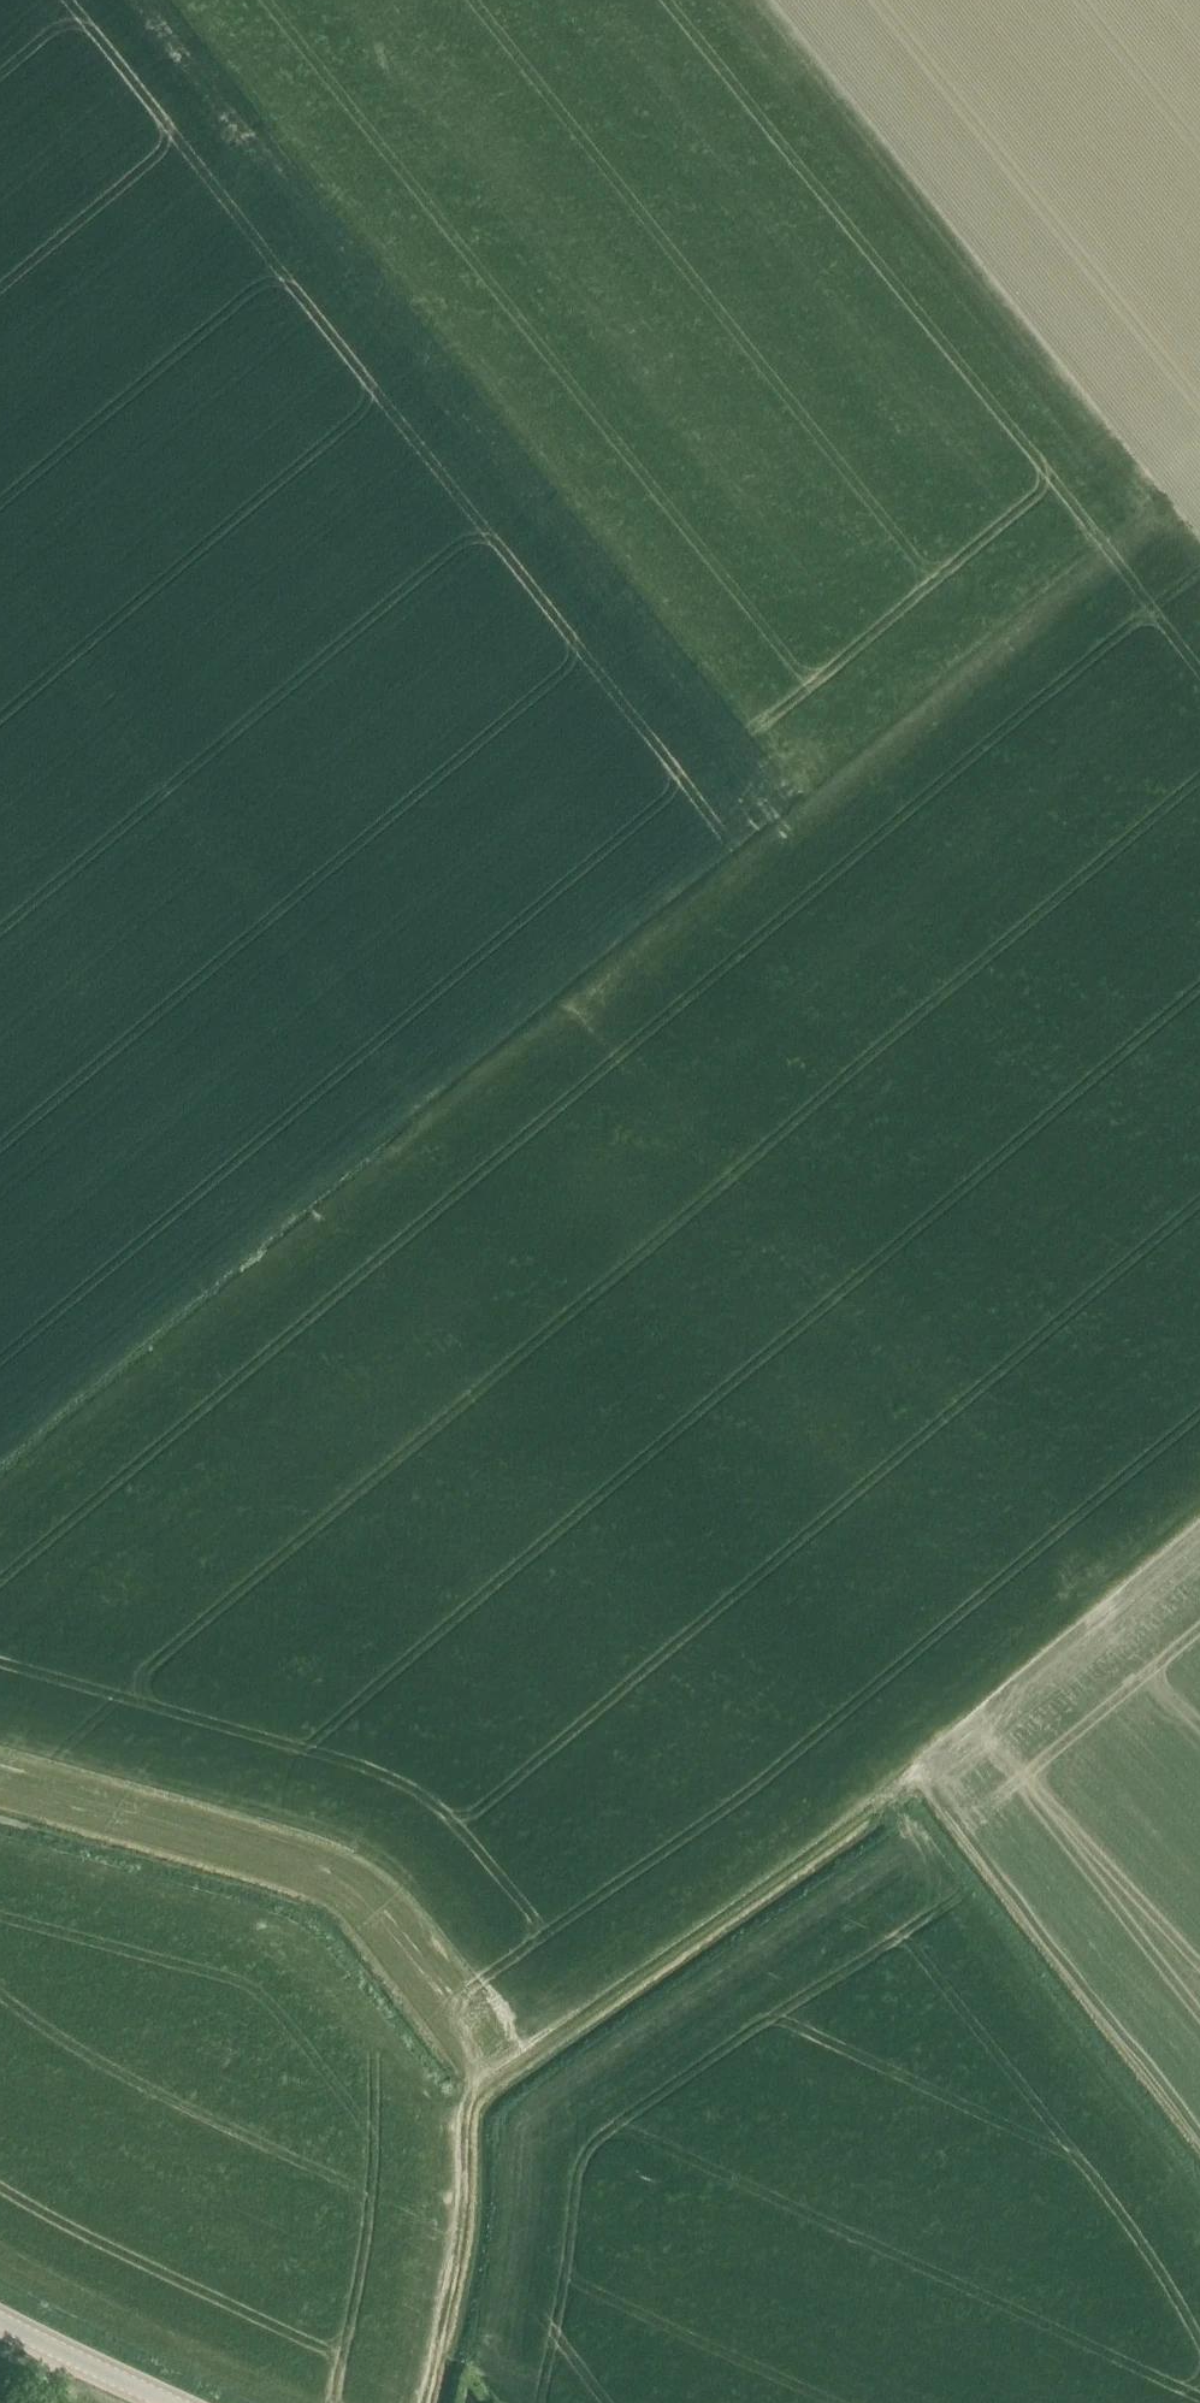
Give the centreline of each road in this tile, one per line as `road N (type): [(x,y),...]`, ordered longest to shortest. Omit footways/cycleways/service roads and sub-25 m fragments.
road 1 (tertiary): [(168,2402),(0,2319)]

